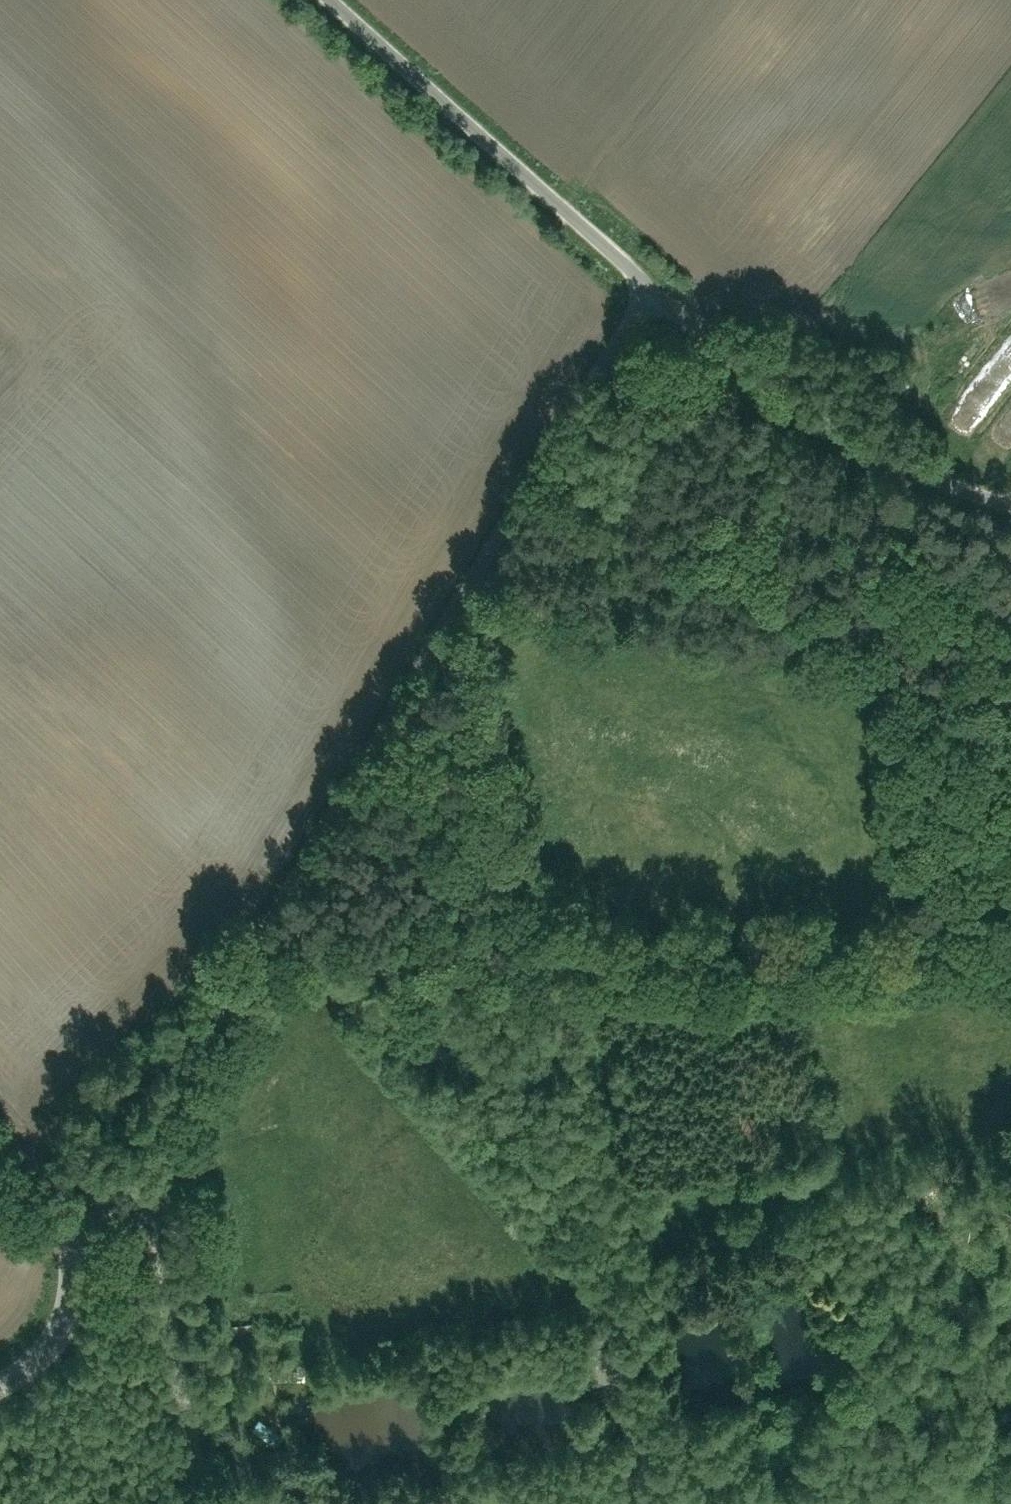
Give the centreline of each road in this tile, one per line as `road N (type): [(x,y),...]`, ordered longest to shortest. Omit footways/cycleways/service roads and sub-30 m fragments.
road 1 (residential): [(197,1503),(172,1330),(170,1191),(194,1070),(462,603),(654,291)]
road 2 (residential): [(329,0),(654,291)]
road 3 (residential): [(654,291),(1010,478)]
road 4 (track): [(170,1191),(74,1190),(42,1339),(0,1389)]

